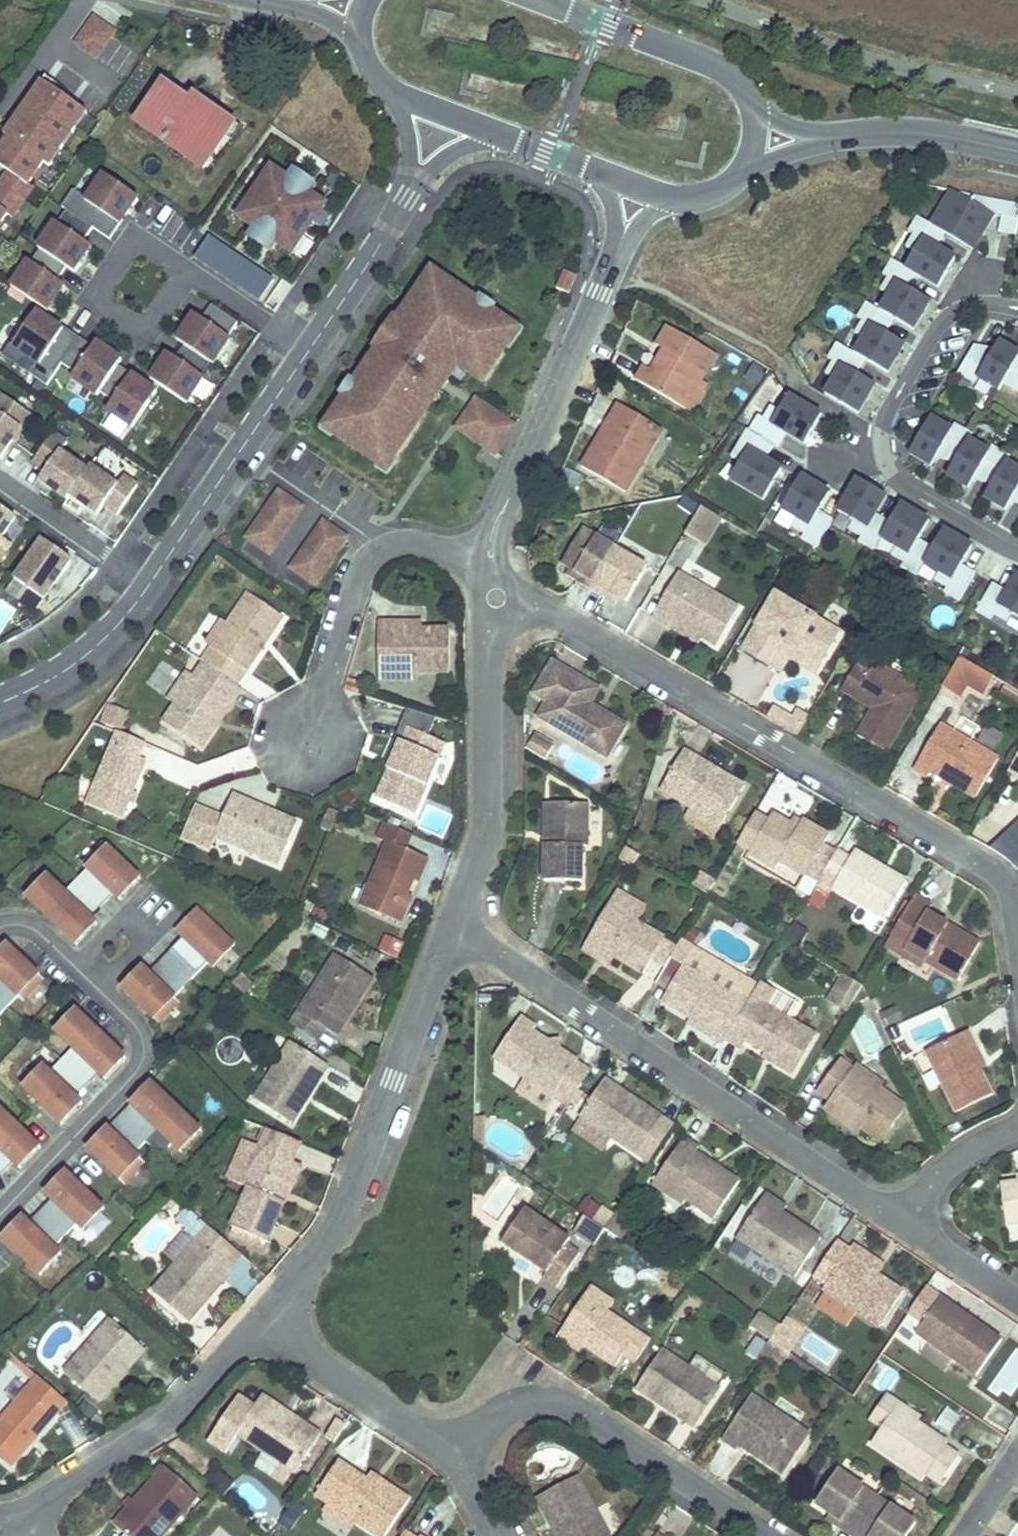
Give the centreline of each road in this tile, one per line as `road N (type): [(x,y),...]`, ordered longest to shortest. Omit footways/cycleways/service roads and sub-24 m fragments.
road 1 (residential): [(1017,946),(1009,888),(966,855),(495,596)]
road 2 (residential): [(453,932),(492,949),(914,1233)]
road 3 (residential): [(261,1318),(336,1223),(356,1181),(453,932)]
road 4 (residential): [(1017,306),(959,307),(884,419),(881,444),(898,482),(1017,550)]
road 5 (residential): [(495,596),(495,541),(510,499),(622,243)]
road 6 (residential): [(759,1535),(555,1406),(509,1413),(446,1441)]
road 7 (residential): [(495,596),(456,555),(405,543),(380,550),(364,570),(302,743)]
road 8 (residential): [(453,932),(493,798),(495,596)]
road 9 (residential): [(10,1535),(161,1425),(261,1318)]
road 10 (residential): [(152,583),(311,348)]
road 11 (tertiary): [(753,103),(722,68),(544,0)]
road 12 (residential): [(197,275),(156,249),(126,255),(103,290),(107,309),(130,324),(150,320),(176,279)]
road 13 (residential): [(446,1441),(404,1426),(261,1318)]
road 14 (tertiary): [(820,140),(902,133),(1017,153)]
road 15 (residential): [(0,703),(56,677),(152,583)]
road 16 (residential): [(152,583),(0,482)]
road 17 (residential): [(311,348),(407,199)]
road 18 (residential): [(1017,1134),(997,1140),(962,1169),(914,1233)]
road 19 (residential): [(311,348),(197,275)]
road 20 (residential): [(914,1233),(1017,1301)]

